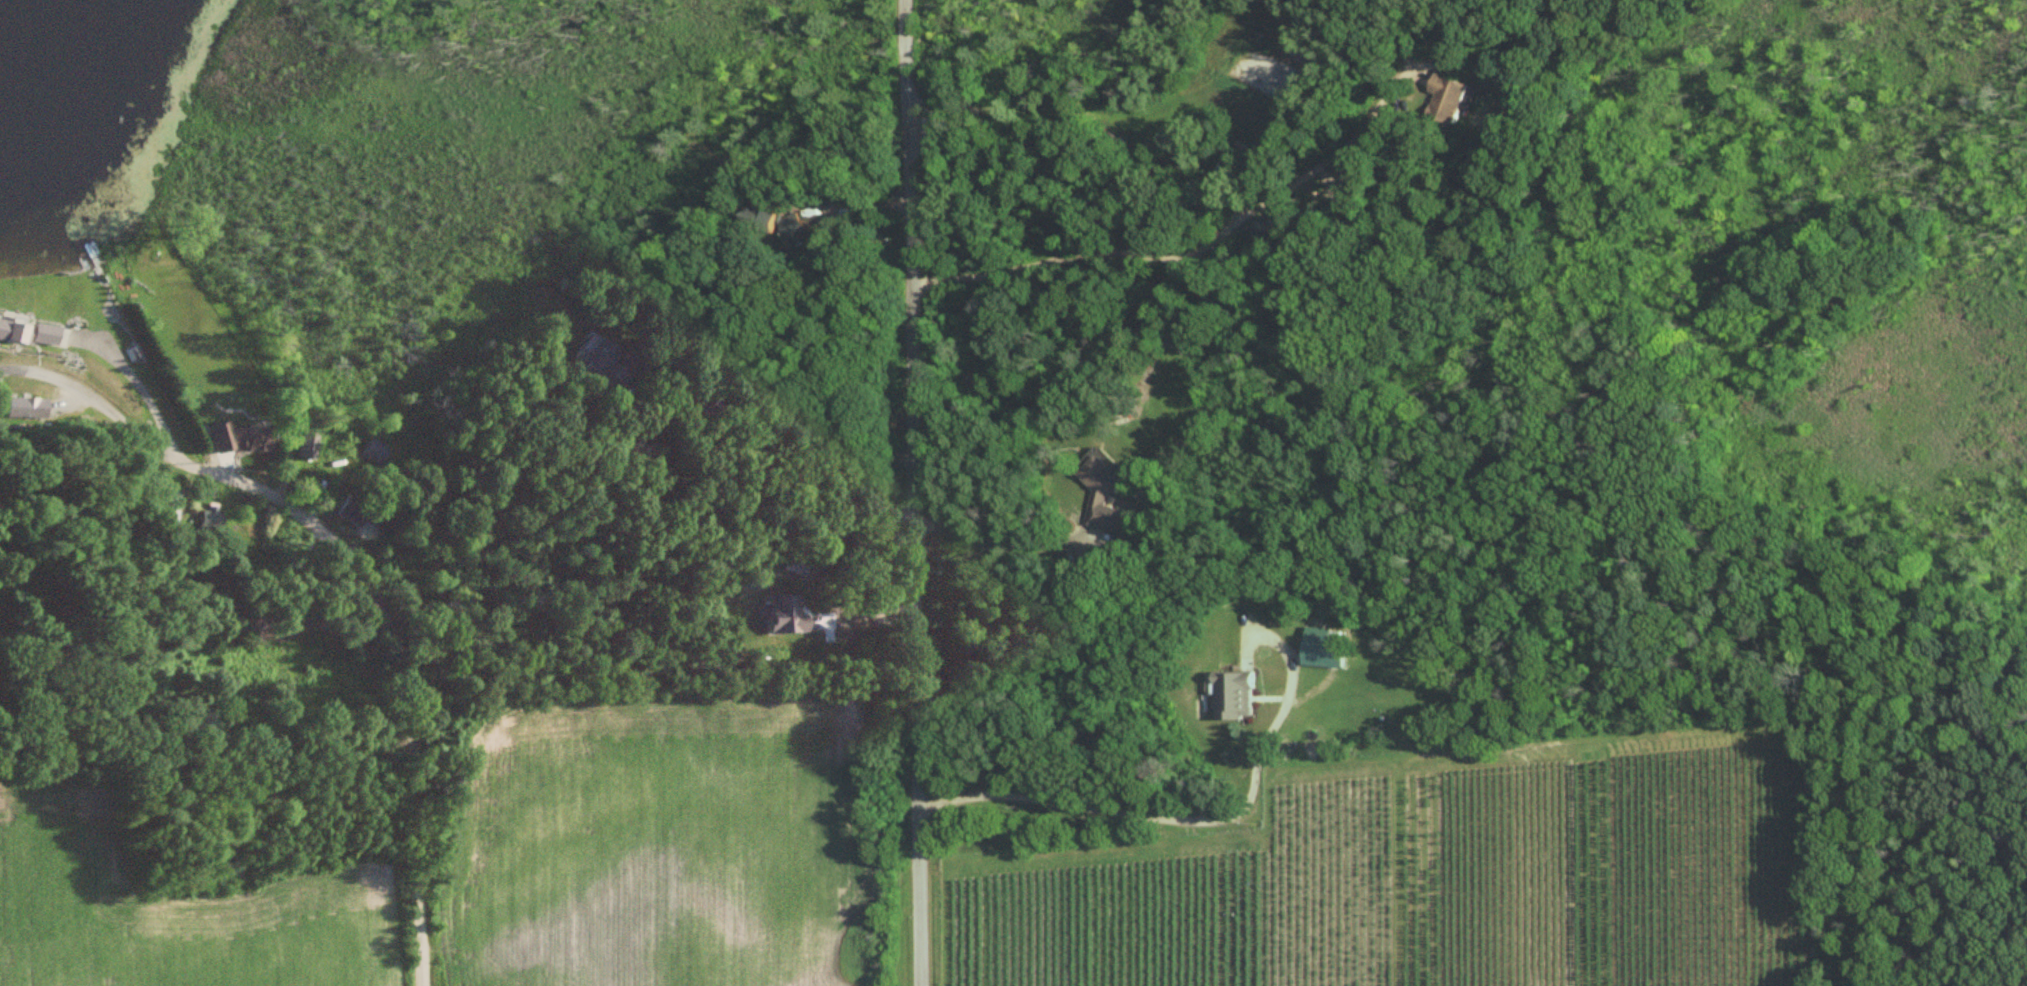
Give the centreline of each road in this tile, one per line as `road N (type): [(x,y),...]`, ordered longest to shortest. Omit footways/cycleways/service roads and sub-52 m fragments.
road 1 (residential): [(425,985),(414,693),(384,607),(359,567),(318,525),(257,484),(159,450),(88,393),(36,371),(0,368)]

